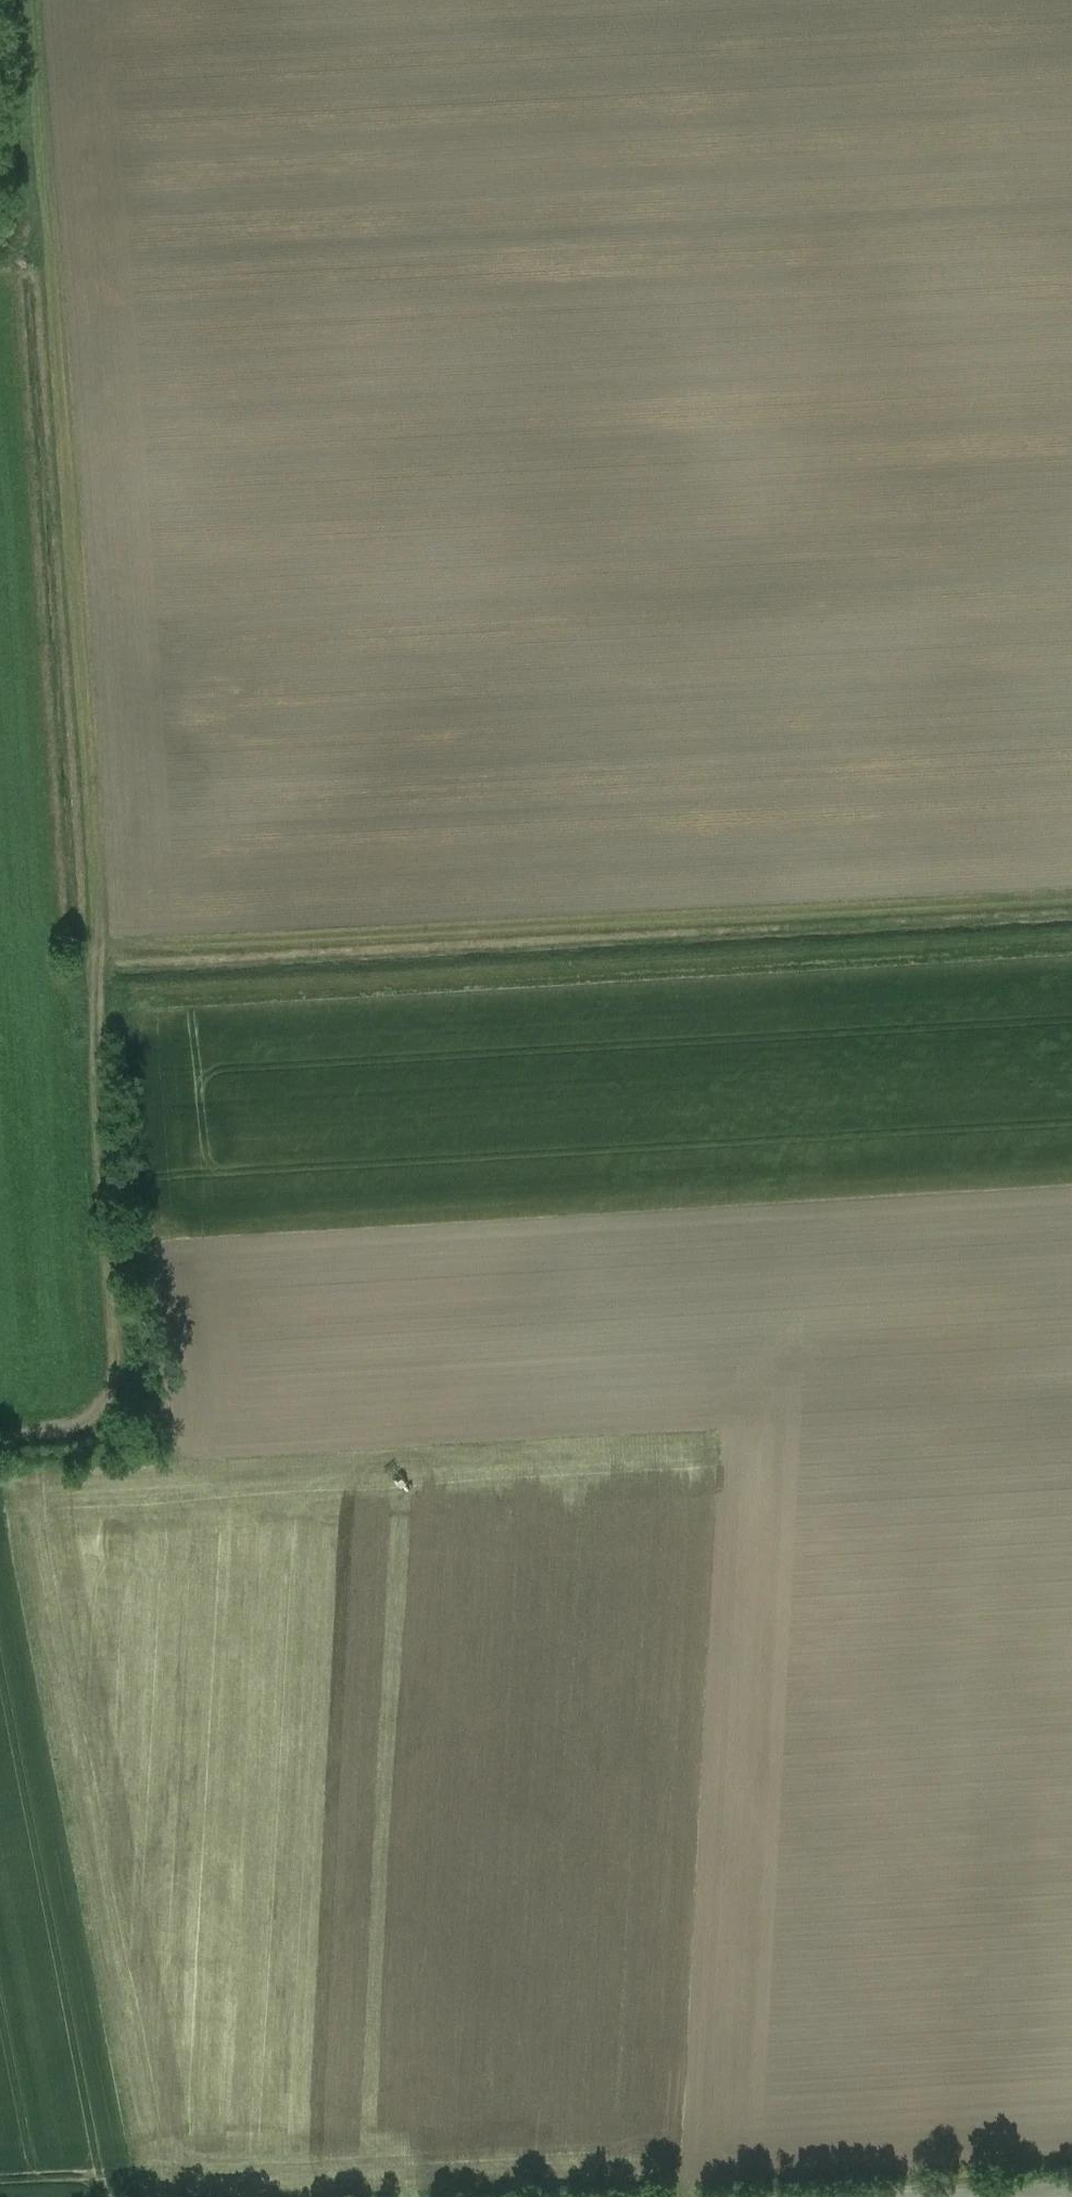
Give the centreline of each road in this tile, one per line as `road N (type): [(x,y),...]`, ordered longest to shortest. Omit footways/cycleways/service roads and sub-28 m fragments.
road 1 (track): [(101,941),(95,1019),(114,1389),(103,1417),(80,1431),(0,1435)]

